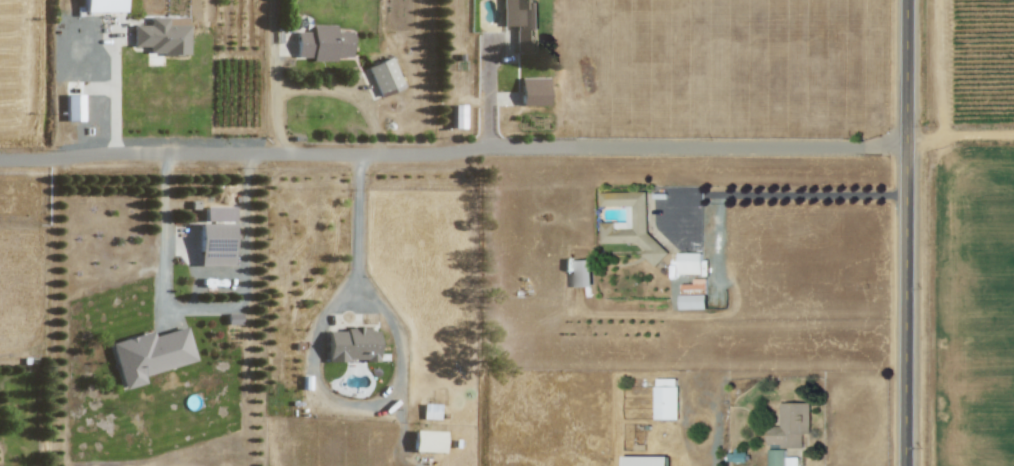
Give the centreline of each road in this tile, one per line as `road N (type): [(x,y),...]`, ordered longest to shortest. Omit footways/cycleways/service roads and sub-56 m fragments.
road 1 (residential): [(0,157),(175,145),(910,147)]
road 2 (tertiary): [(908,465),(910,0)]

